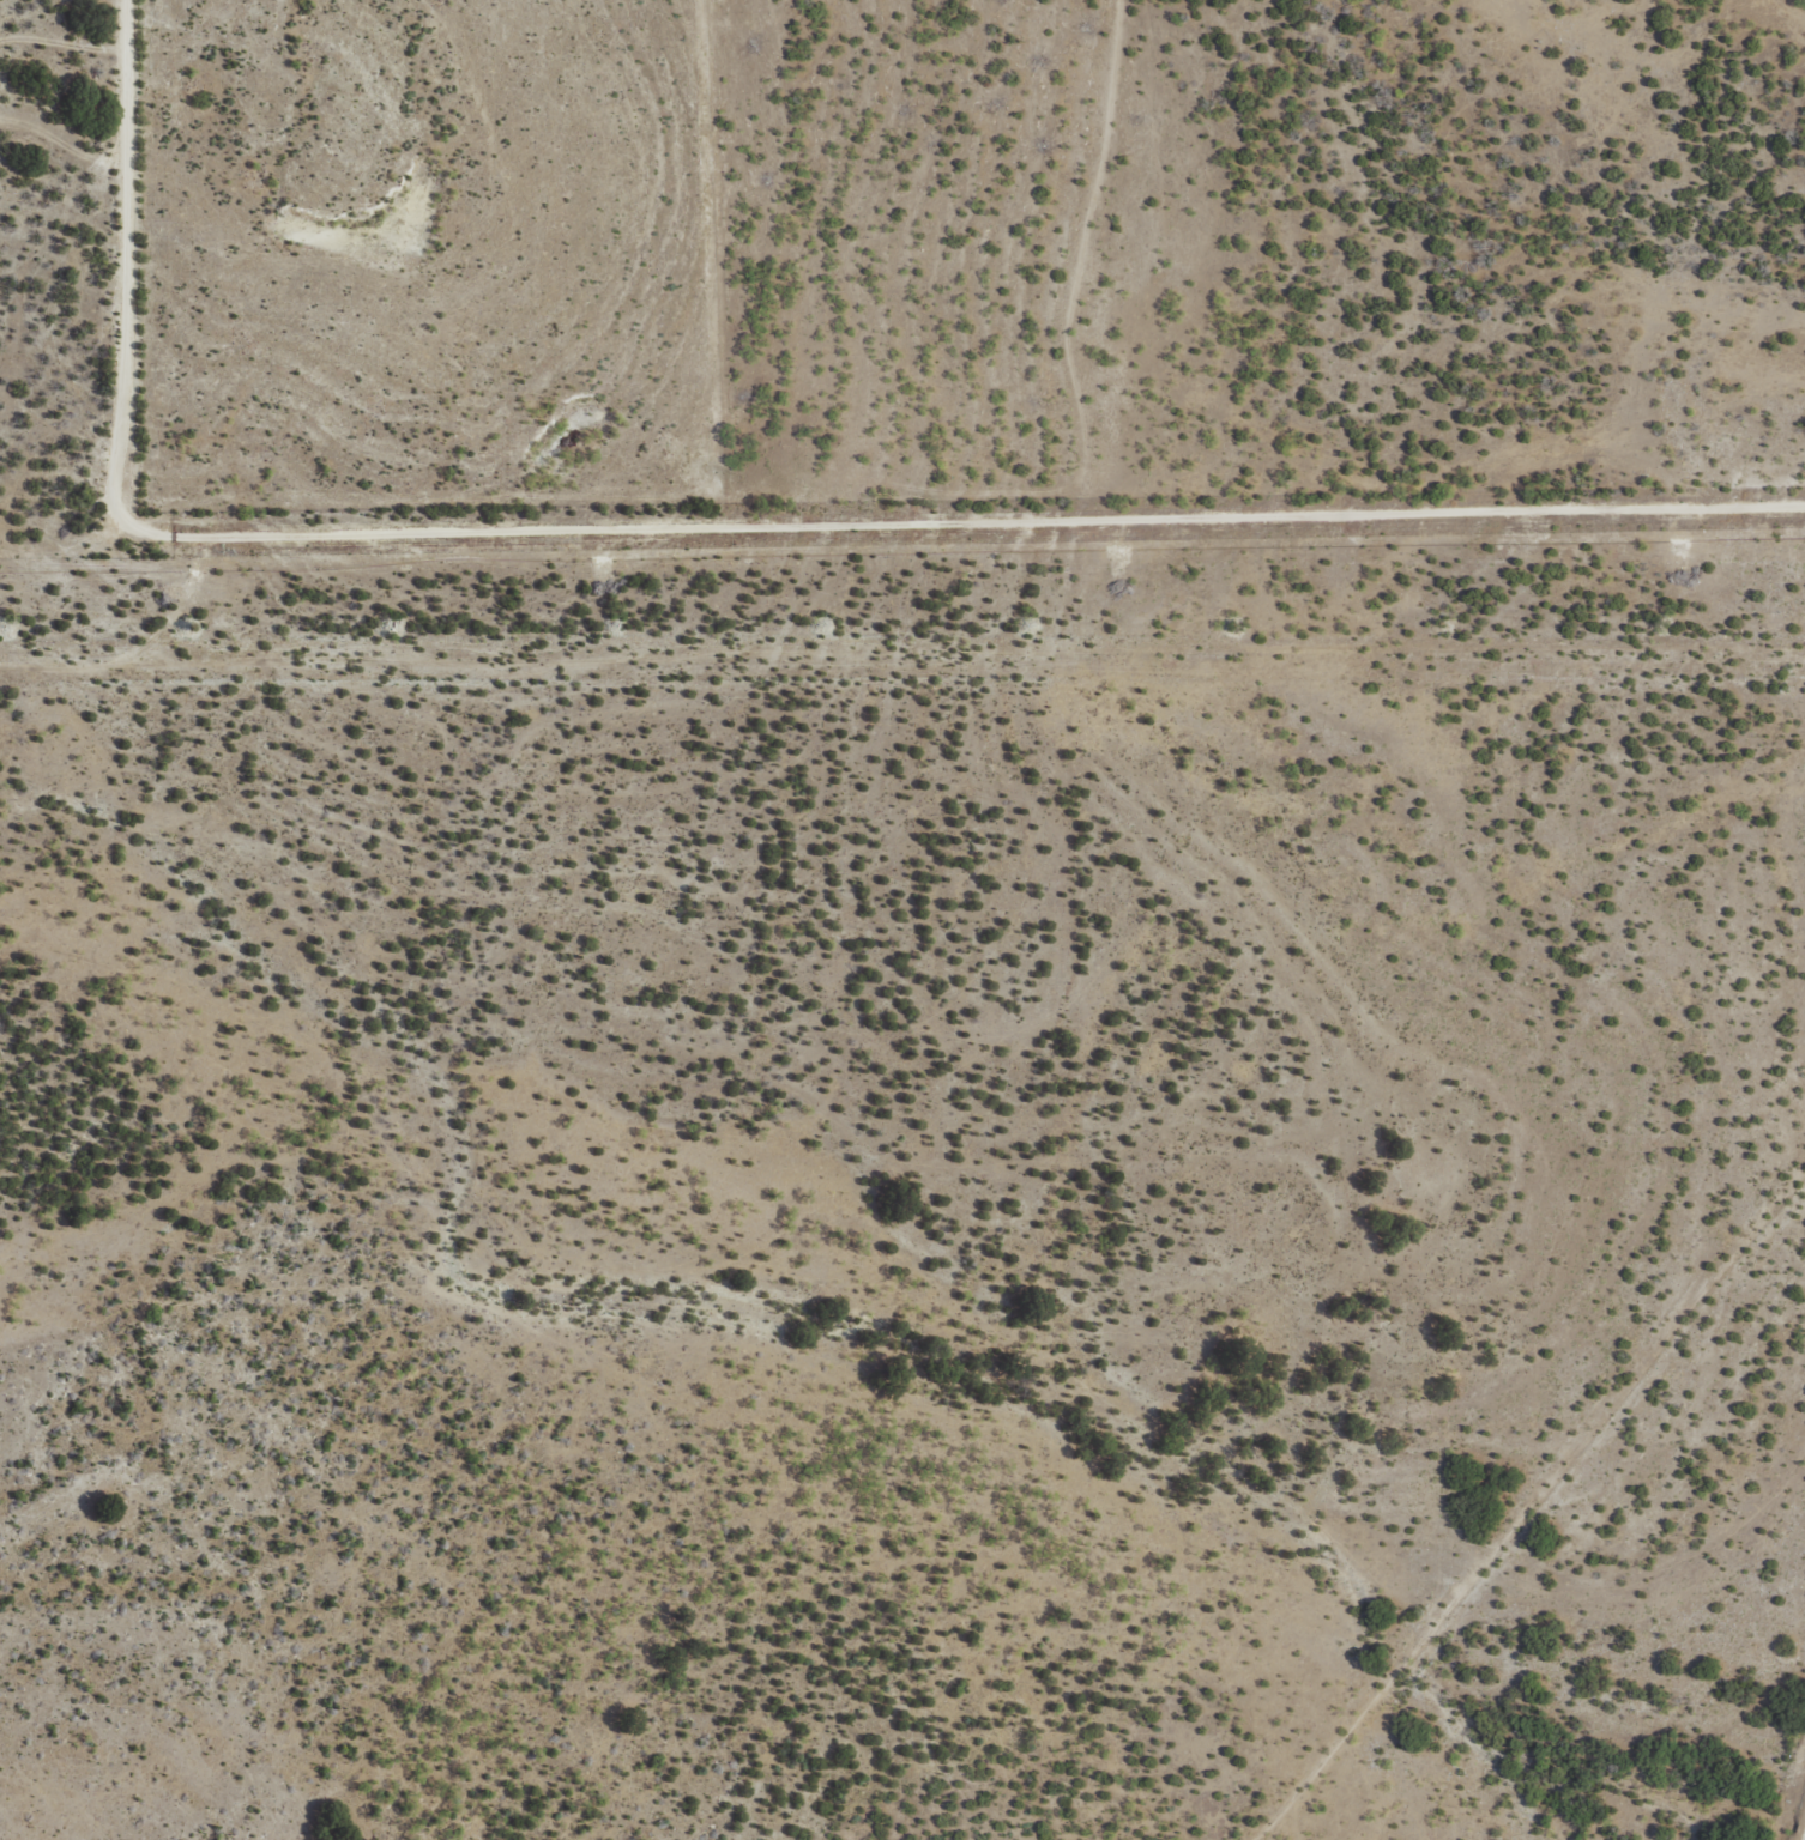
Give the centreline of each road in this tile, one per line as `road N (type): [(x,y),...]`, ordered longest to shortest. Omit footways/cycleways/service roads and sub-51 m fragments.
road 1 (track): [(89,0),(91,226),(115,489),(192,519),(1804,511)]
road 2 (track): [(1804,1118),(1451,1545),(1310,1814),(1288,1839)]
road 3 (track): [(192,519),(168,597),(85,621),(0,623)]

